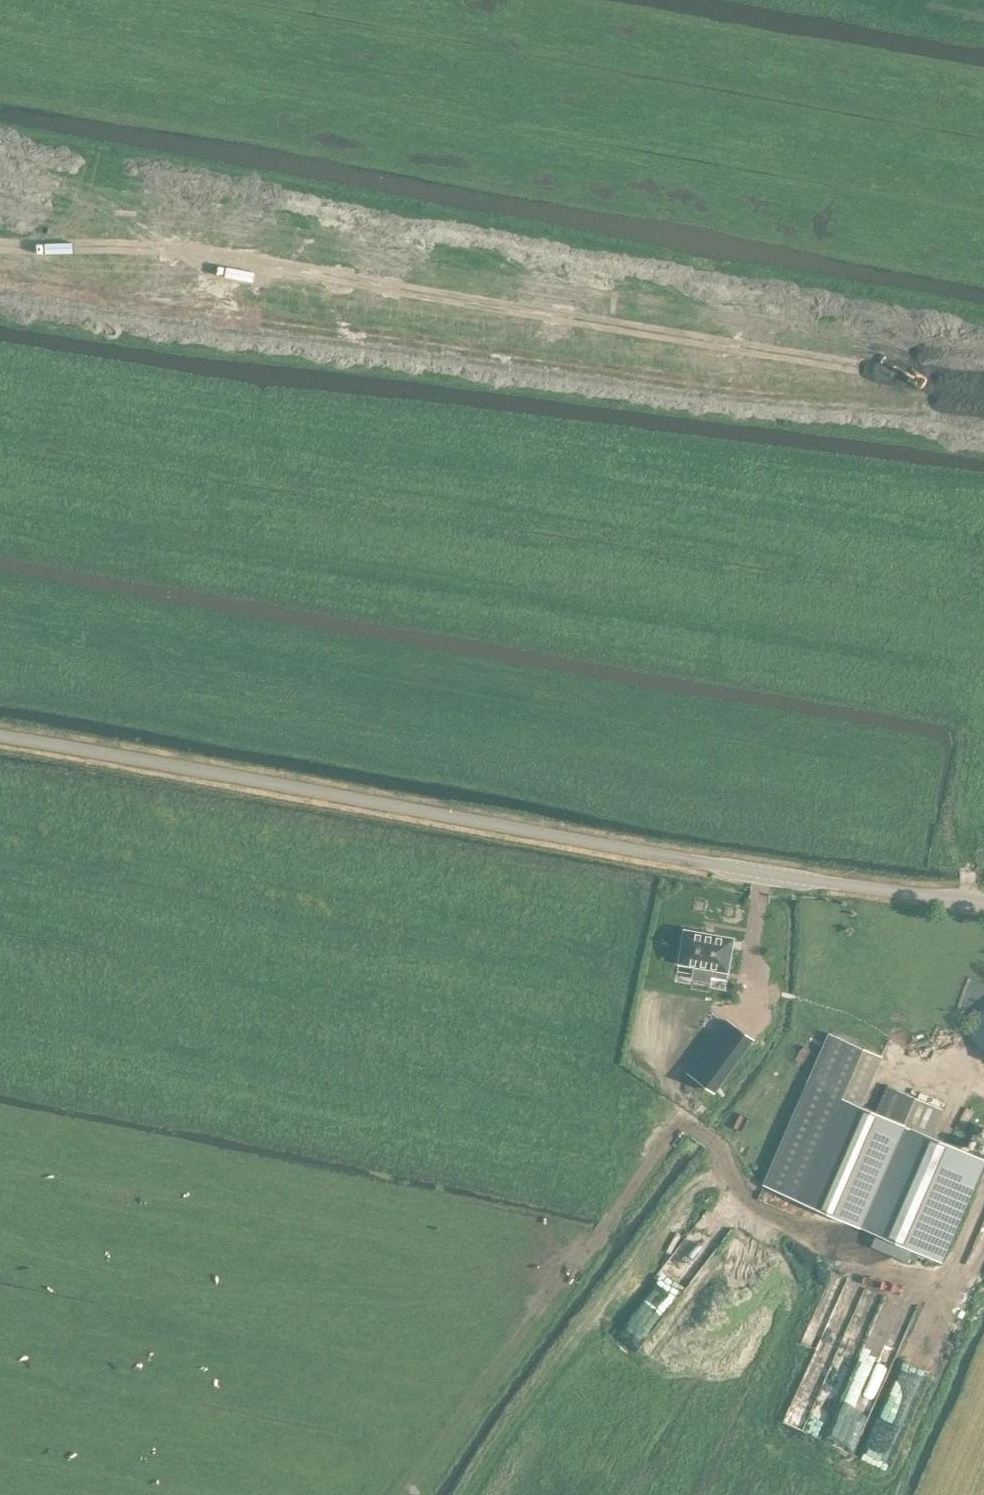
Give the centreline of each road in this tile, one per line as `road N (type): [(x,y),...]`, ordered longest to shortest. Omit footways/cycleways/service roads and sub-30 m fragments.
road 1 (tertiary): [(983,902),(763,875),(0,735)]
road 2 (track): [(712,1182),(740,1203),(943,1295),(983,1198)]

